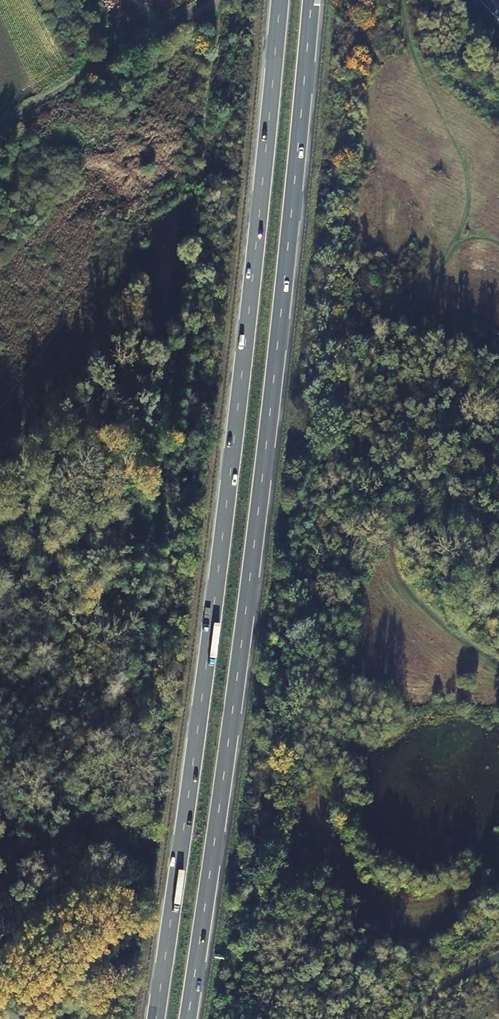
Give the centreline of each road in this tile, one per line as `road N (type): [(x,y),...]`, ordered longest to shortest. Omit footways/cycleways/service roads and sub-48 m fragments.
road 1 (trunk): [(281,0),(231,482),(156,1018)]
road 2 (trunk): [(188,1018),(262,485),(313,0)]
road 3 (track): [(0,123),(218,0)]

